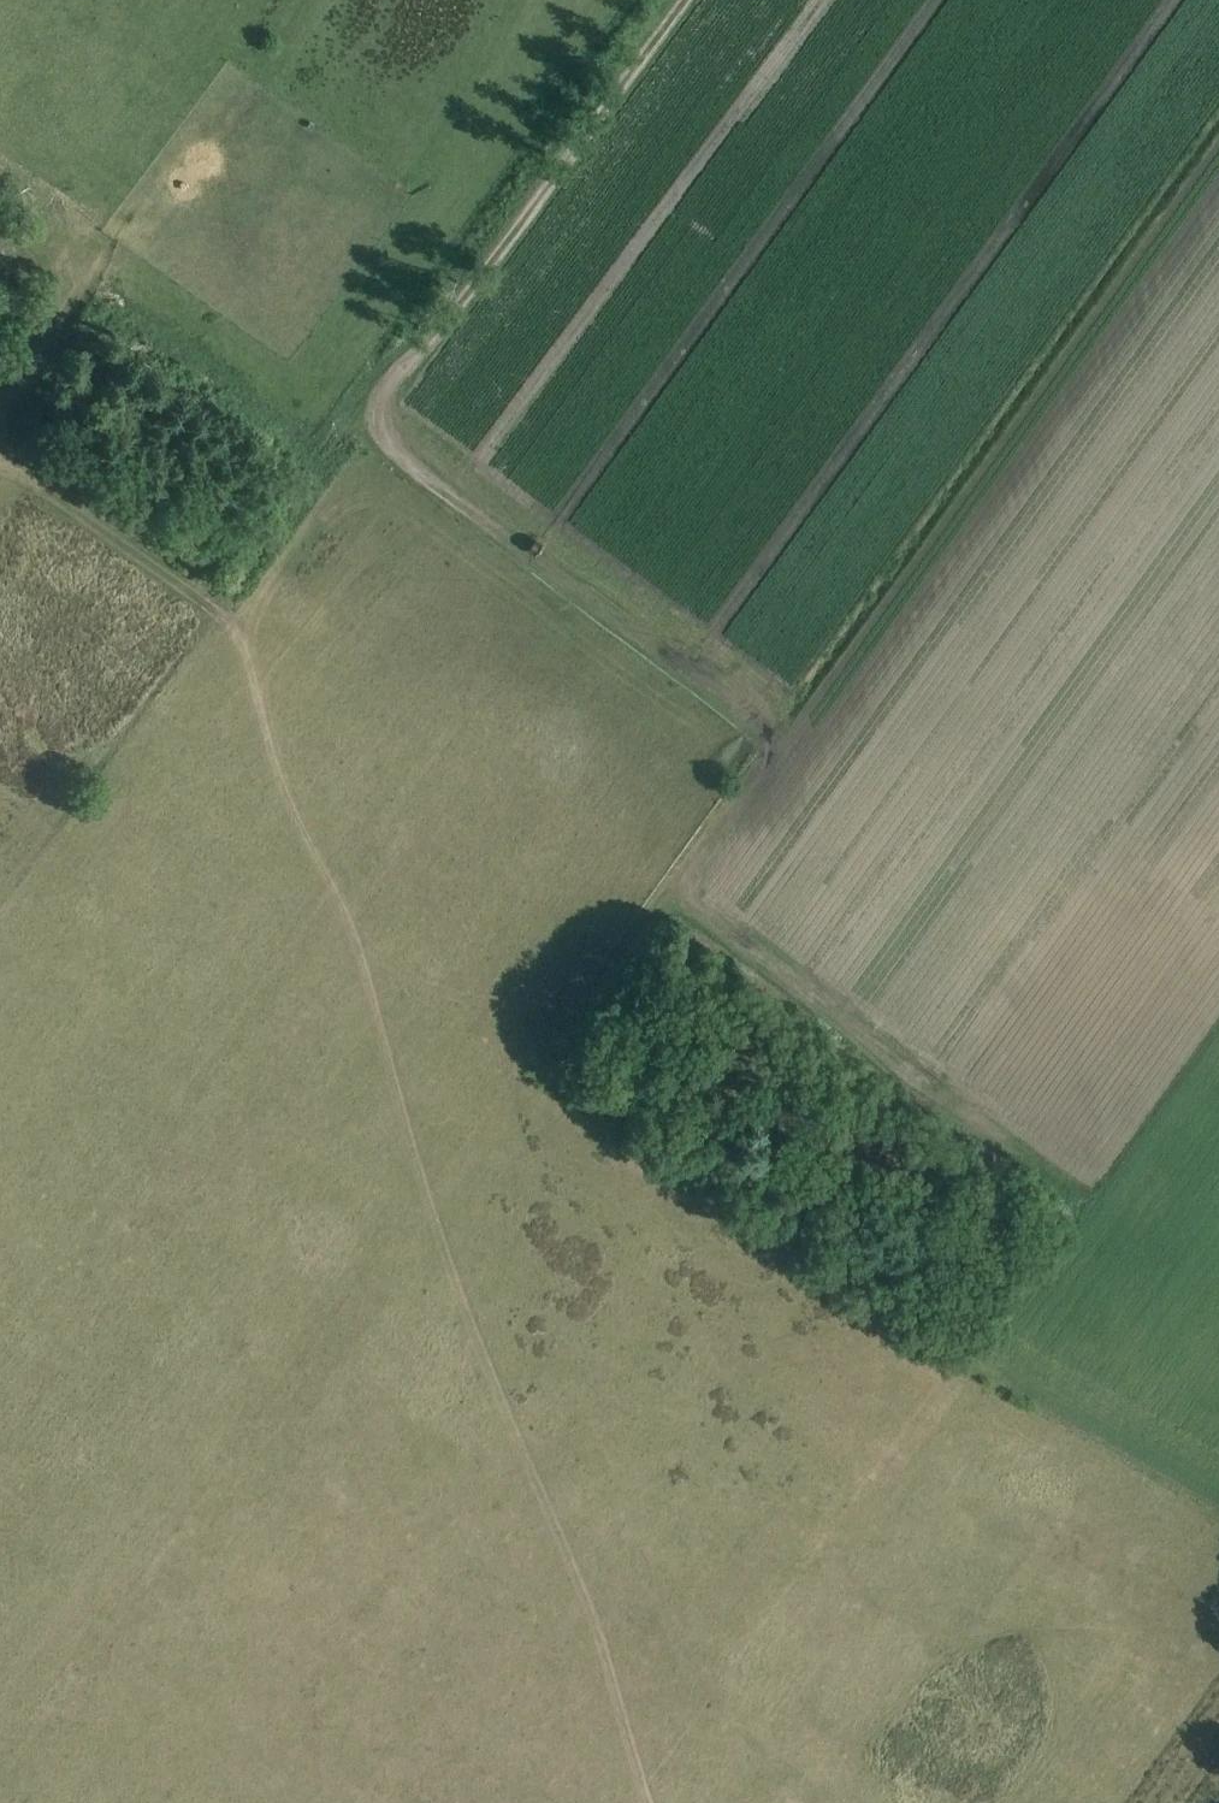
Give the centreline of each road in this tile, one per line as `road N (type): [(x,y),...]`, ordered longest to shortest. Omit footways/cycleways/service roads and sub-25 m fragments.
road 1 (track): [(573,1035),(1218,148)]
road 2 (track): [(672,0),(372,405),(371,426),(378,446),(785,745)]

